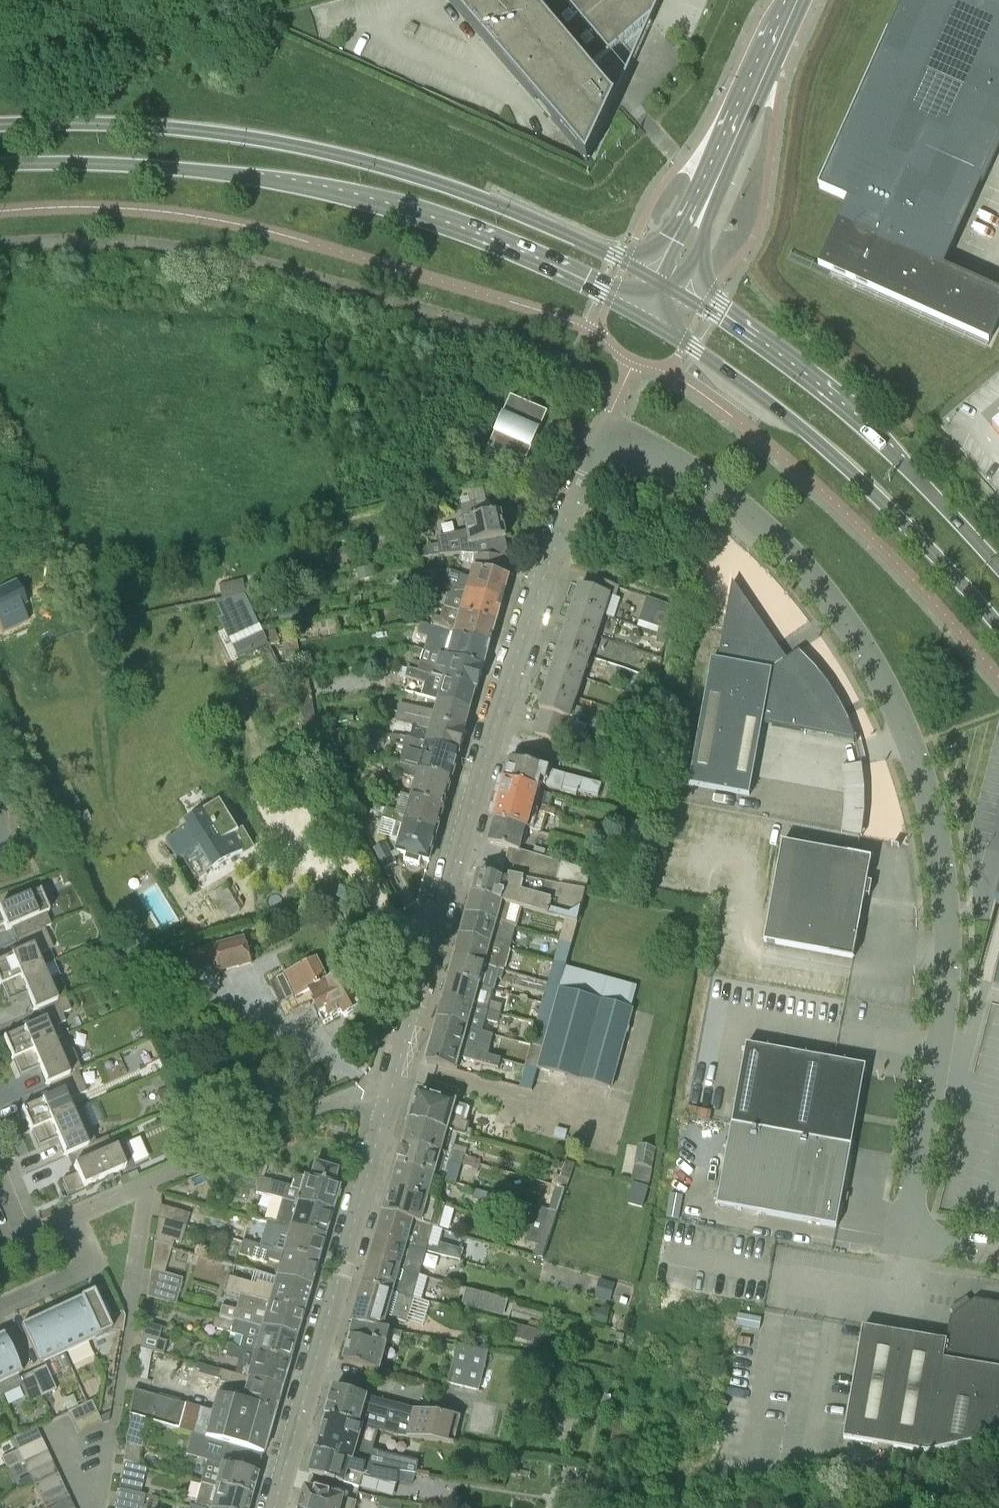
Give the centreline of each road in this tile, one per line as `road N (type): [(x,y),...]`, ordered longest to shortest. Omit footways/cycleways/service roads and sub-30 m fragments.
road 1 (residential): [(385,1114),(510,692),(605,429),(710,483),(805,565),(856,630),(907,725),(941,837),(952,929),(949,1014),(915,1208),(932,1236),(998,1250)]
road 2 (secondary): [(671,283),(534,217),(337,153),(152,125),(0,125)]
road 3 (secondary): [(0,165),(224,173),(364,201),(510,249),(655,323)]
road 4 (secondary): [(655,323),(812,435),(998,625)]
road 5 (secondary): [(998,567),(838,401),(671,283)]
road 6 (residential): [(274,1507),(385,1114)]
road 7 (residential): [(129,1314),(144,1186),(324,1106),(385,1114)]
road 8 (tertiary): [(671,283),(798,0)]
road 9 (residential): [(0,1307),(93,1261),(72,1220),(28,1240)]

